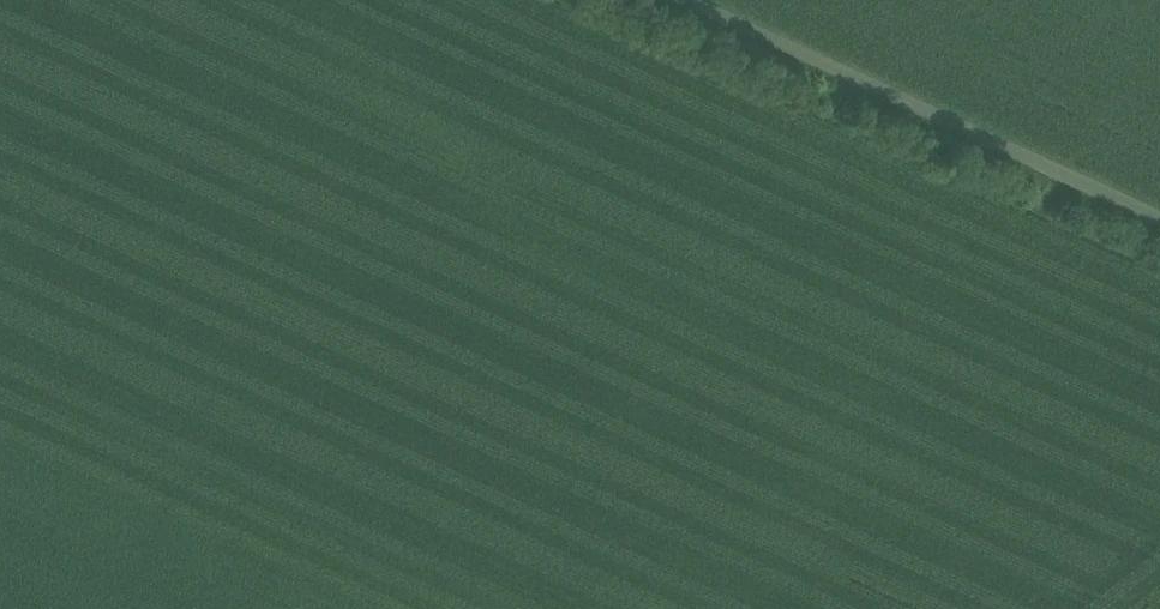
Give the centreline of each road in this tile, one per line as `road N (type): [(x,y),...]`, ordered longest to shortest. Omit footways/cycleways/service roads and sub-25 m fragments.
road 1 (residential): [(640,0),(1159,238)]

